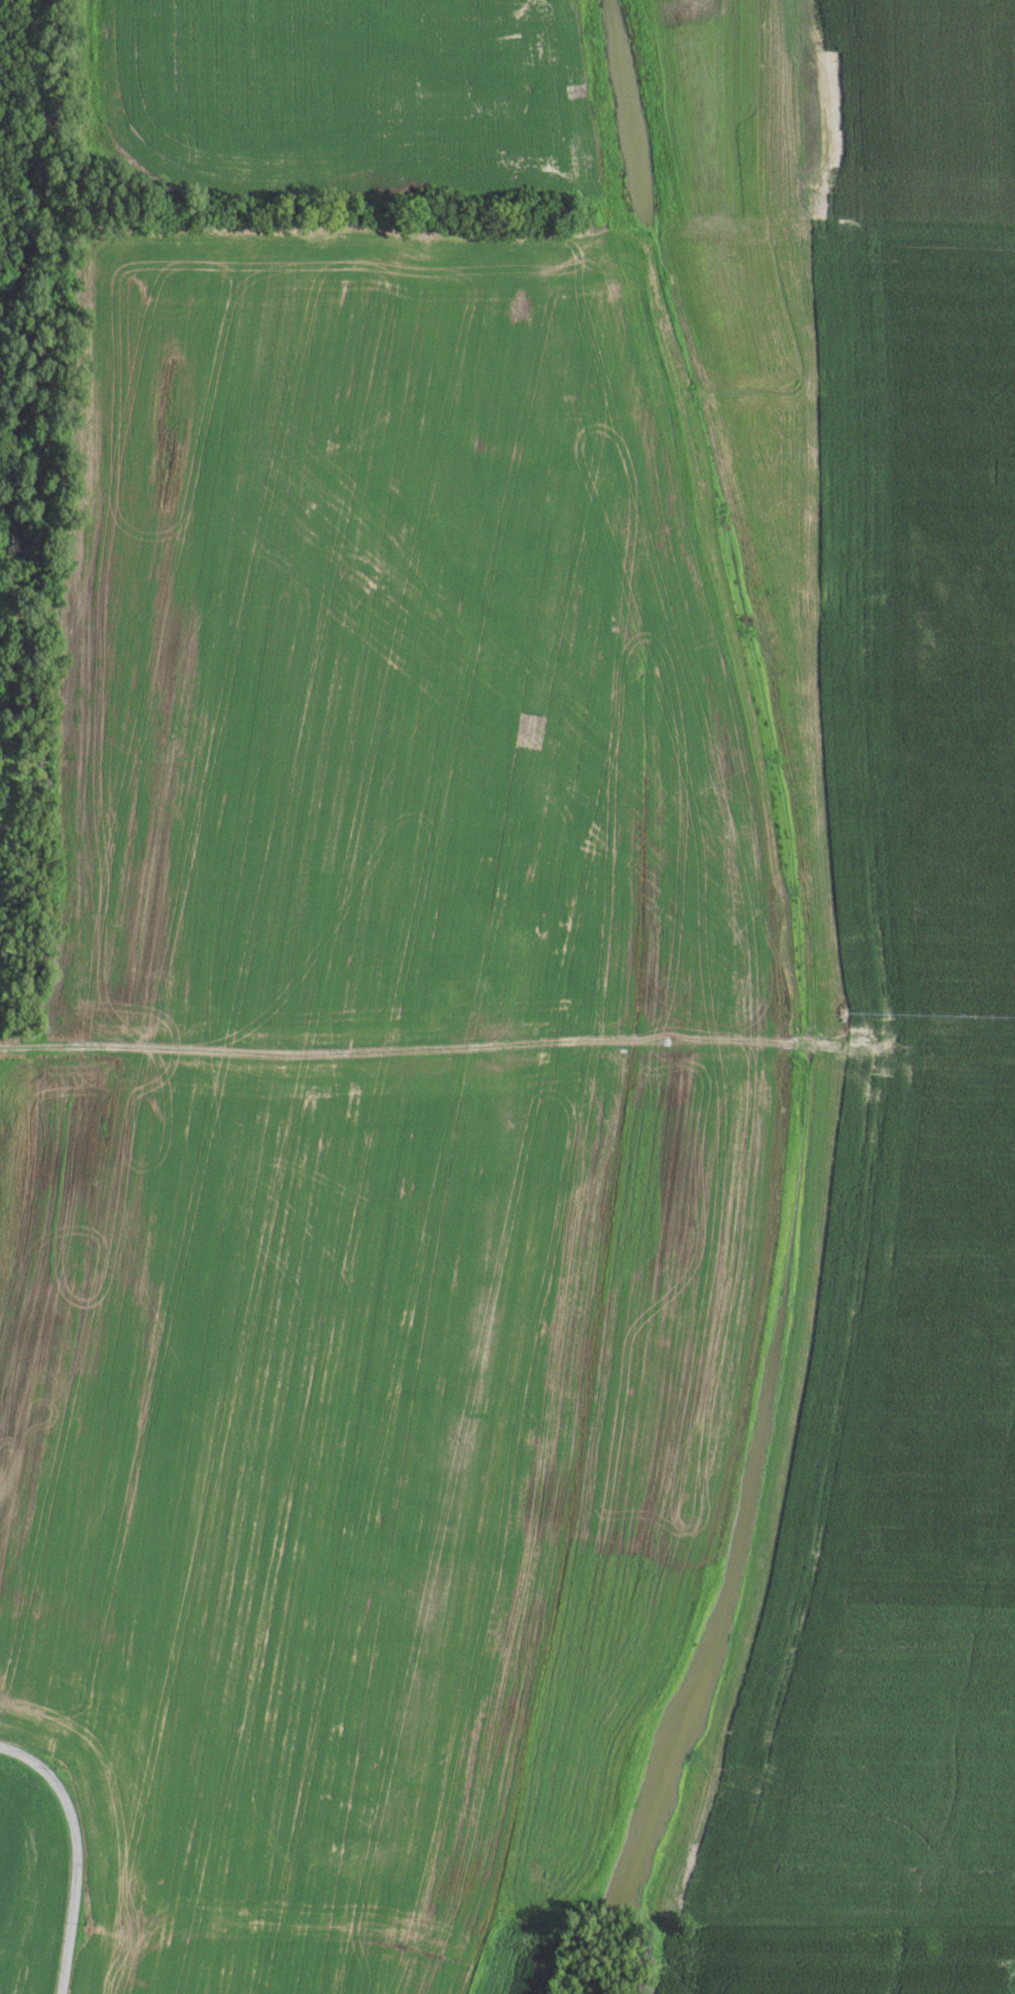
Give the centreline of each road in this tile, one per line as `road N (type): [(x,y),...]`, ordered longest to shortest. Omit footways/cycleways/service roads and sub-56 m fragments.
road 1 (residential): [(0,1746),(41,1767),(71,1821),(76,1874),(60,1993)]

